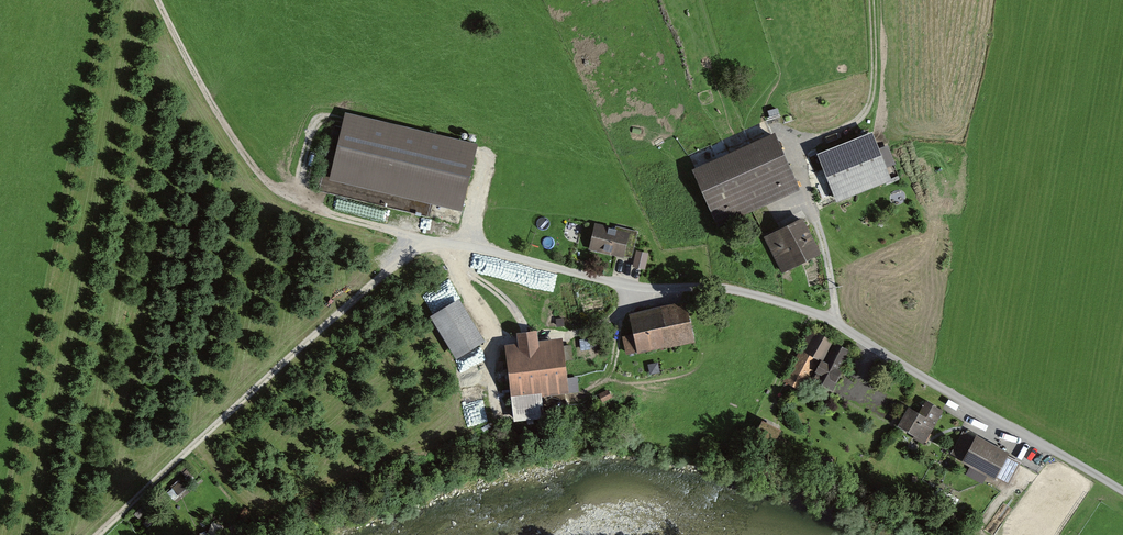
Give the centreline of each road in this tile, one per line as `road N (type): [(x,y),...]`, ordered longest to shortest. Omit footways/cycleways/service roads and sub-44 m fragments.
road 1 (track): [(100,534),(413,237),(292,199),(269,183),(232,133),(160,0)]
road 2 (residential): [(1122,493),(822,315),(711,286),(620,284),(413,237)]
road 3 (track): [(874,0),(872,103),(862,120),(805,147),(839,324)]
road 4 (track): [(495,408),(495,338),(450,245)]
road 5 (track): [(651,288),(620,314),(571,334),(495,338)]
road 6 (track): [(552,406),(584,395),(612,368),(620,314)]

